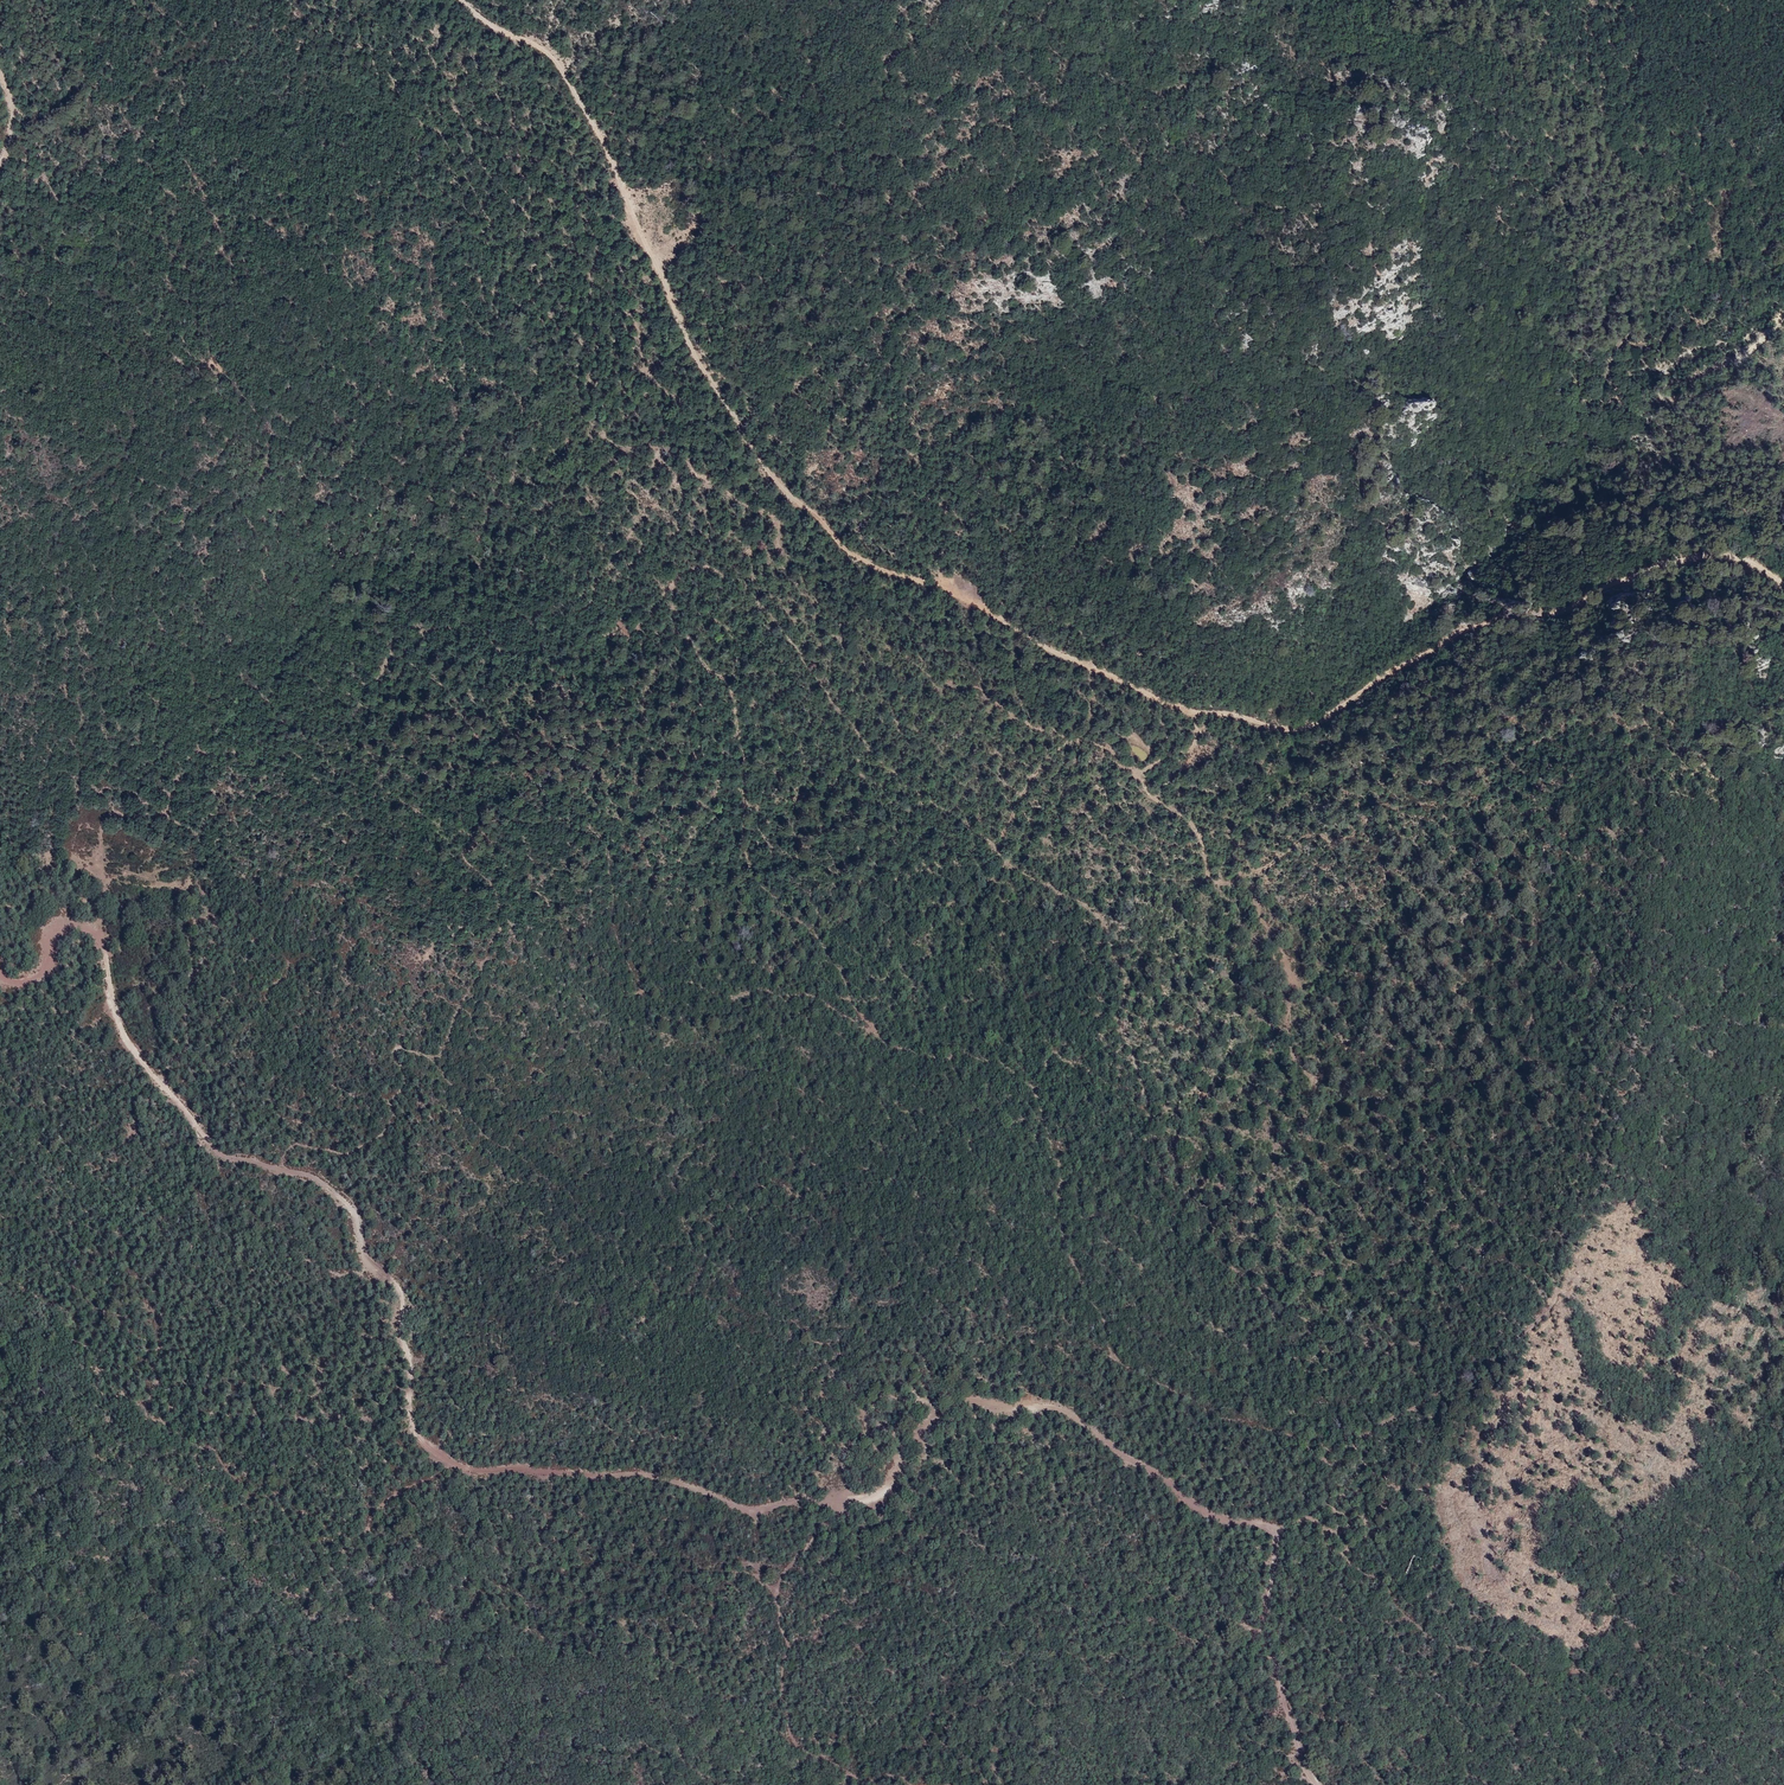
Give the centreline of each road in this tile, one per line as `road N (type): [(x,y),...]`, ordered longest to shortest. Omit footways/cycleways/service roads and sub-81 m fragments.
road 1 (track): [(464,0),(486,21),(540,43),(565,76),(615,163),(694,351),(760,466),(787,496),(853,551),(1153,698),(1204,714),(1291,726),(1477,626),(1556,611),(1689,555),(1738,558),(1783,584)]
road 2 (track): [(756,1516),(811,1495),(876,1488),(964,1411),(1029,1401),(1100,1431),(1217,1518),(1268,1527),(1291,1568),(1282,1645),(1295,1763),(1311,1784)]

